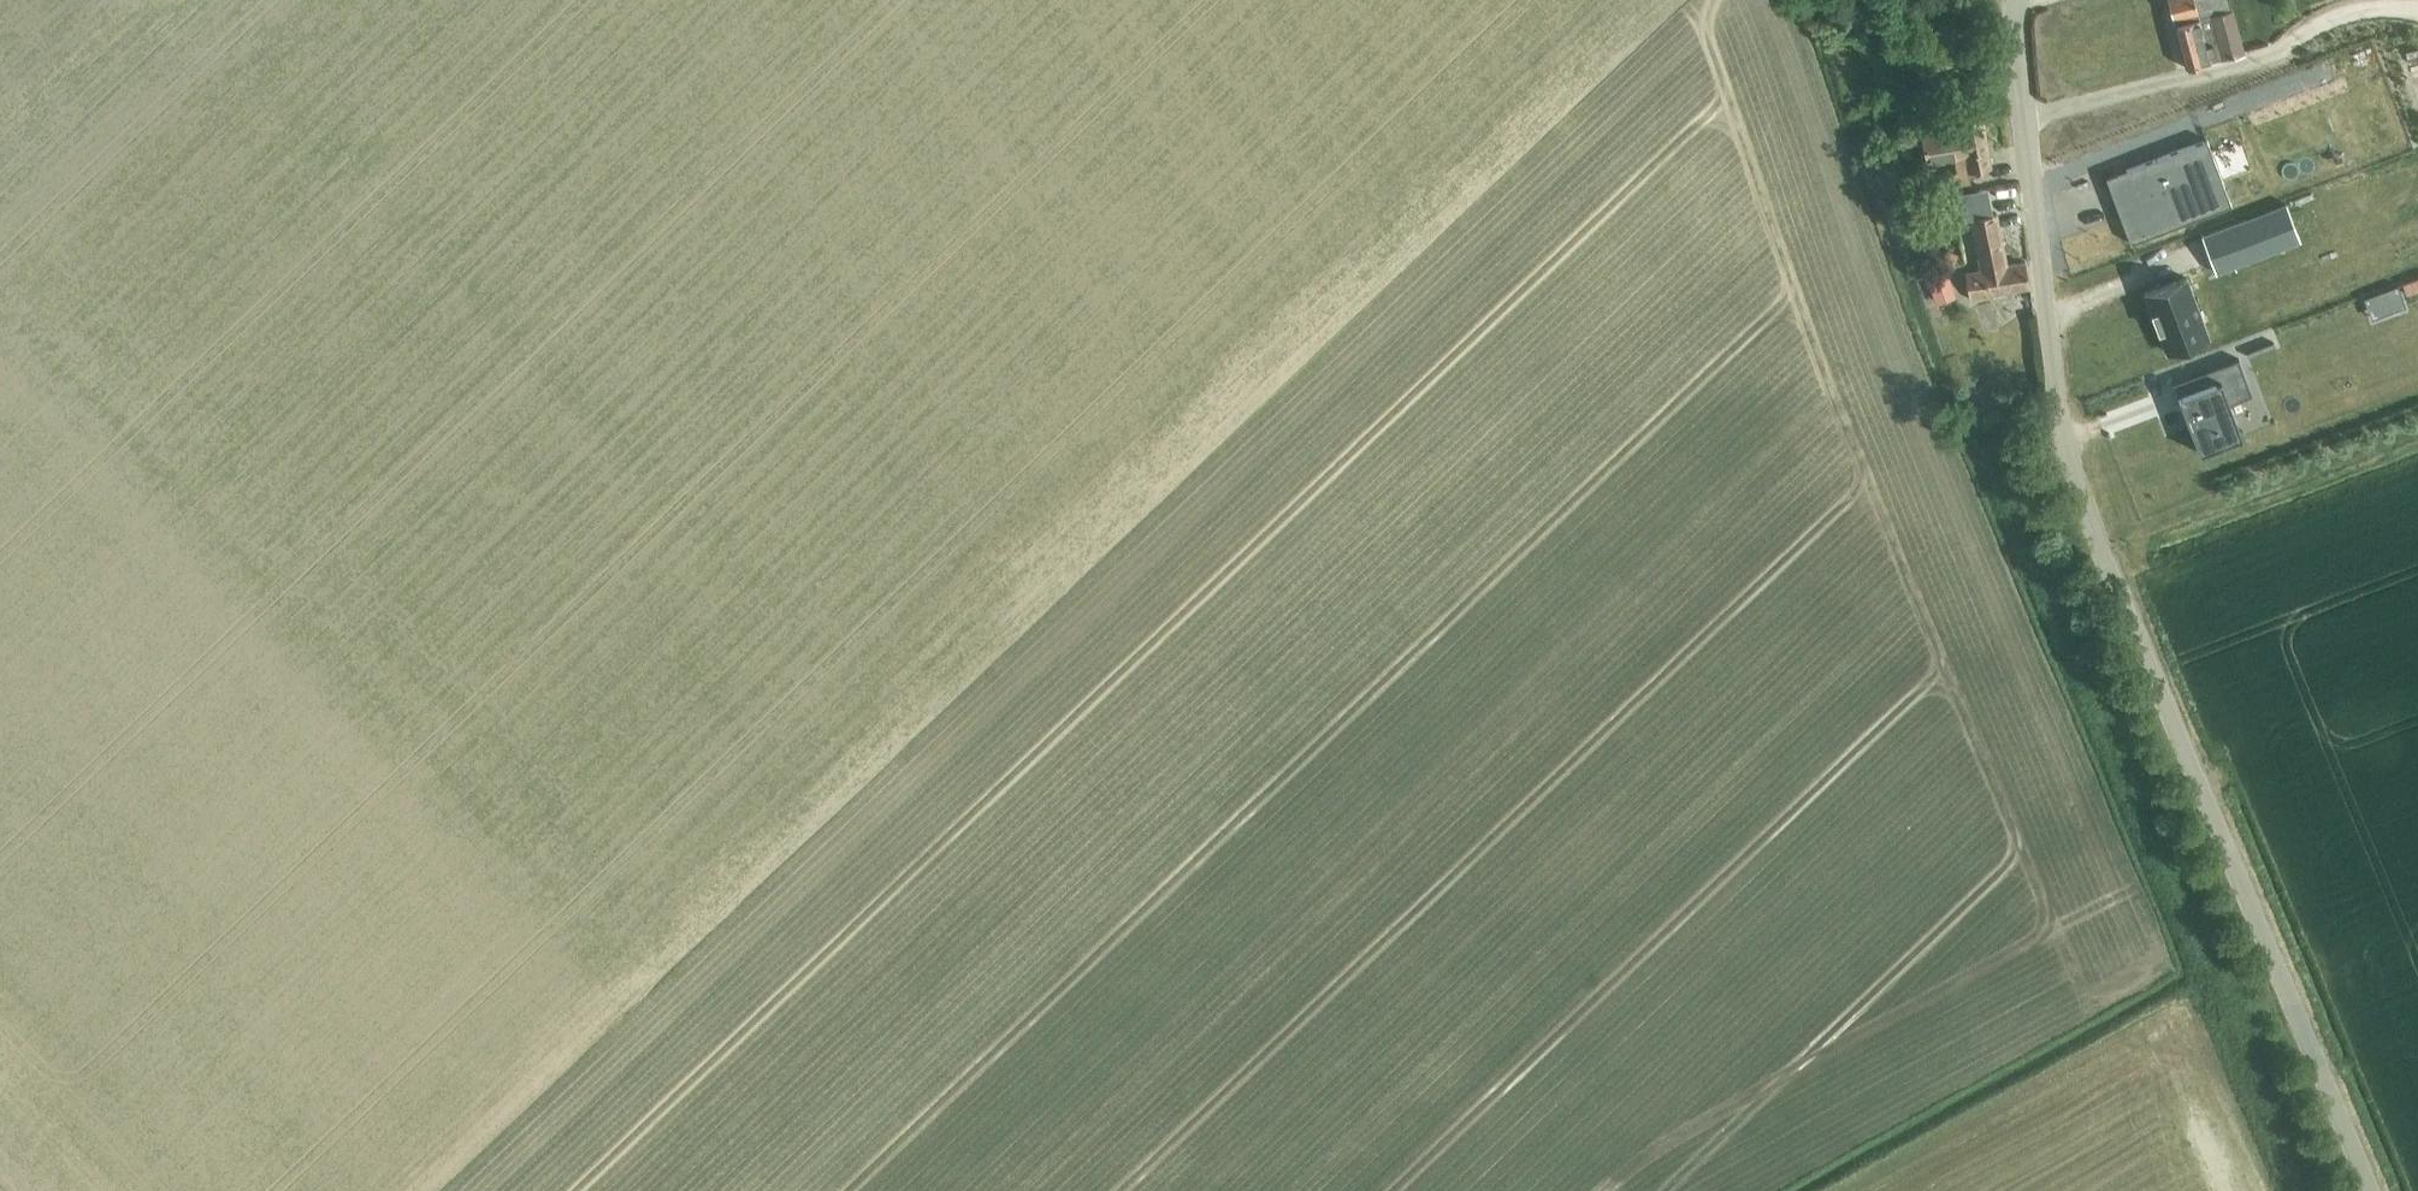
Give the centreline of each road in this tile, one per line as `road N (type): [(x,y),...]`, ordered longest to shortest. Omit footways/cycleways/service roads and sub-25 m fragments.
road 1 (unclassified): [(2372,1190),(2073,469),(2053,371),(2013,0)]

